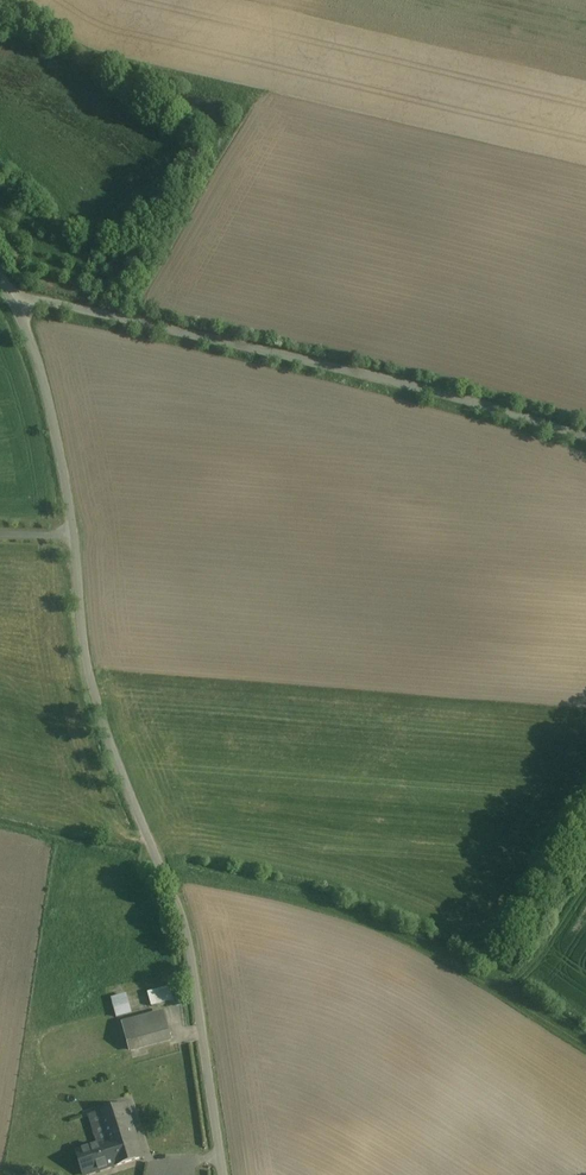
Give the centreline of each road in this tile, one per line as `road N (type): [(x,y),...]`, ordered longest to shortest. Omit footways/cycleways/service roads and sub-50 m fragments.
road 1 (unclassified): [(222,1174),(187,935),(89,681),(61,460),(27,333),(9,298)]
road 2 (unclassified): [(585,438),(438,393),(9,298)]

